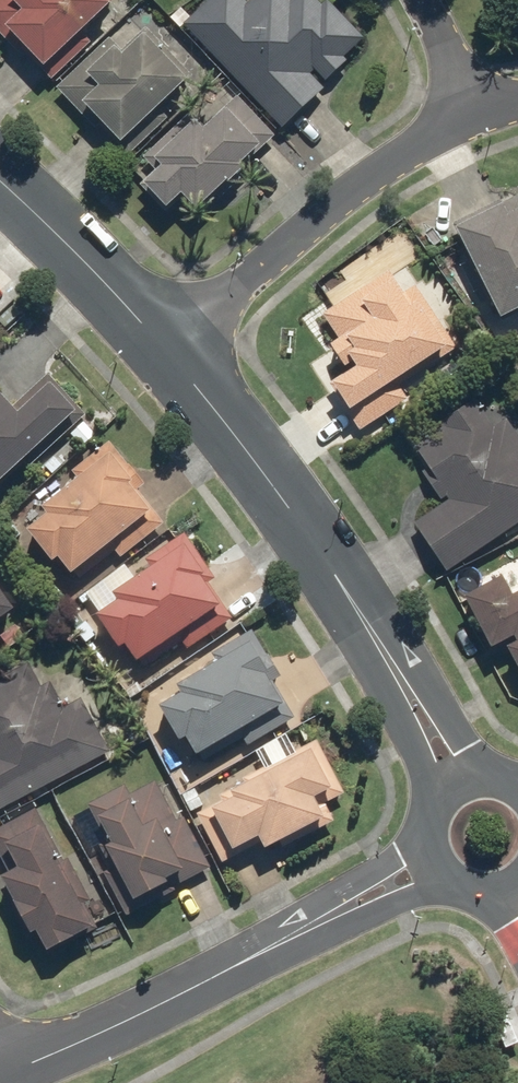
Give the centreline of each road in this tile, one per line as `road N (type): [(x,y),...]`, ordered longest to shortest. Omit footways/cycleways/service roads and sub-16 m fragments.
road 1 (tertiary): [(167,346),(350,578),(410,682)]
road 2 (residential): [(167,346),(395,152),(479,112)]
road 3 (residential): [(325,918),(119,1025),(0,1075)]
road 4 (tertiary): [(0,180),(167,346)]
road 5 (residential): [(479,112),(420,0)]

